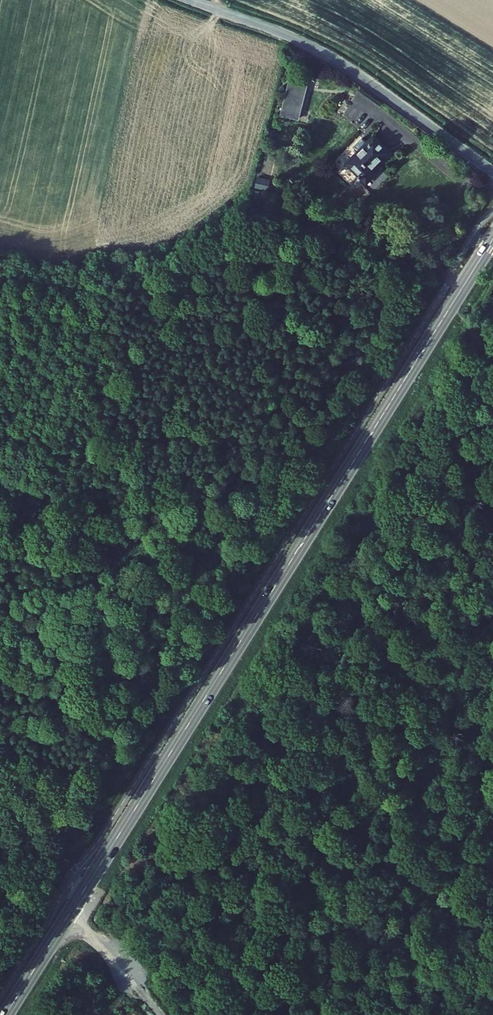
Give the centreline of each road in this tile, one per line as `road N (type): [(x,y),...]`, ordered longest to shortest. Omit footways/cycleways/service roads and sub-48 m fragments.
road 1 (tertiary): [(492,240),(5,1014)]
road 2 (unclassified): [(492,173),(331,56),(193,0)]
road 3 (track): [(70,913),(161,1014)]

